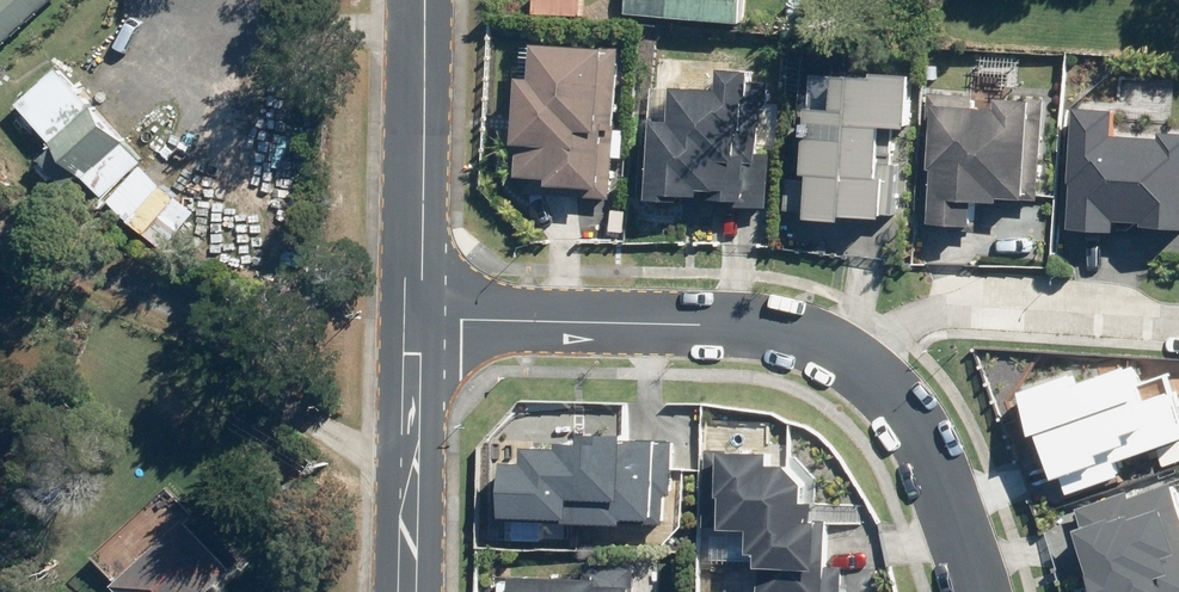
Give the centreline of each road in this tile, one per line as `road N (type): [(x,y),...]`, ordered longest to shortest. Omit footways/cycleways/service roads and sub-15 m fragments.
road 1 (residential): [(413,320),(746,329),(819,341),(863,361)]
road 2 (residential): [(863,361),(937,309),(981,299),(1178,322)]
road 3 (tertiary): [(416,0),(413,320)]
road 4 (tertiary): [(413,320),(409,591)]
road 5 (residential): [(863,361),(904,404),(979,591)]

